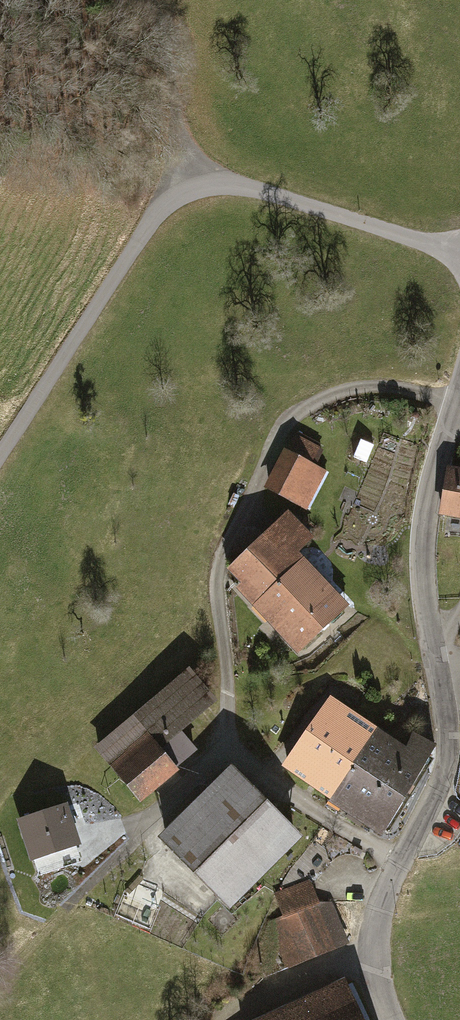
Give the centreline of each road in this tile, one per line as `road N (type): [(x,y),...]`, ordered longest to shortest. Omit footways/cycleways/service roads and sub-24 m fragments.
road 1 (tertiary): [(392,1019),(374,958),(379,913),(439,790),(445,749),(421,547),(459,386)]
road 2 (track): [(459,257),(190,173),(131,0)]
road 3 (track): [(190,173),(0,455)]

